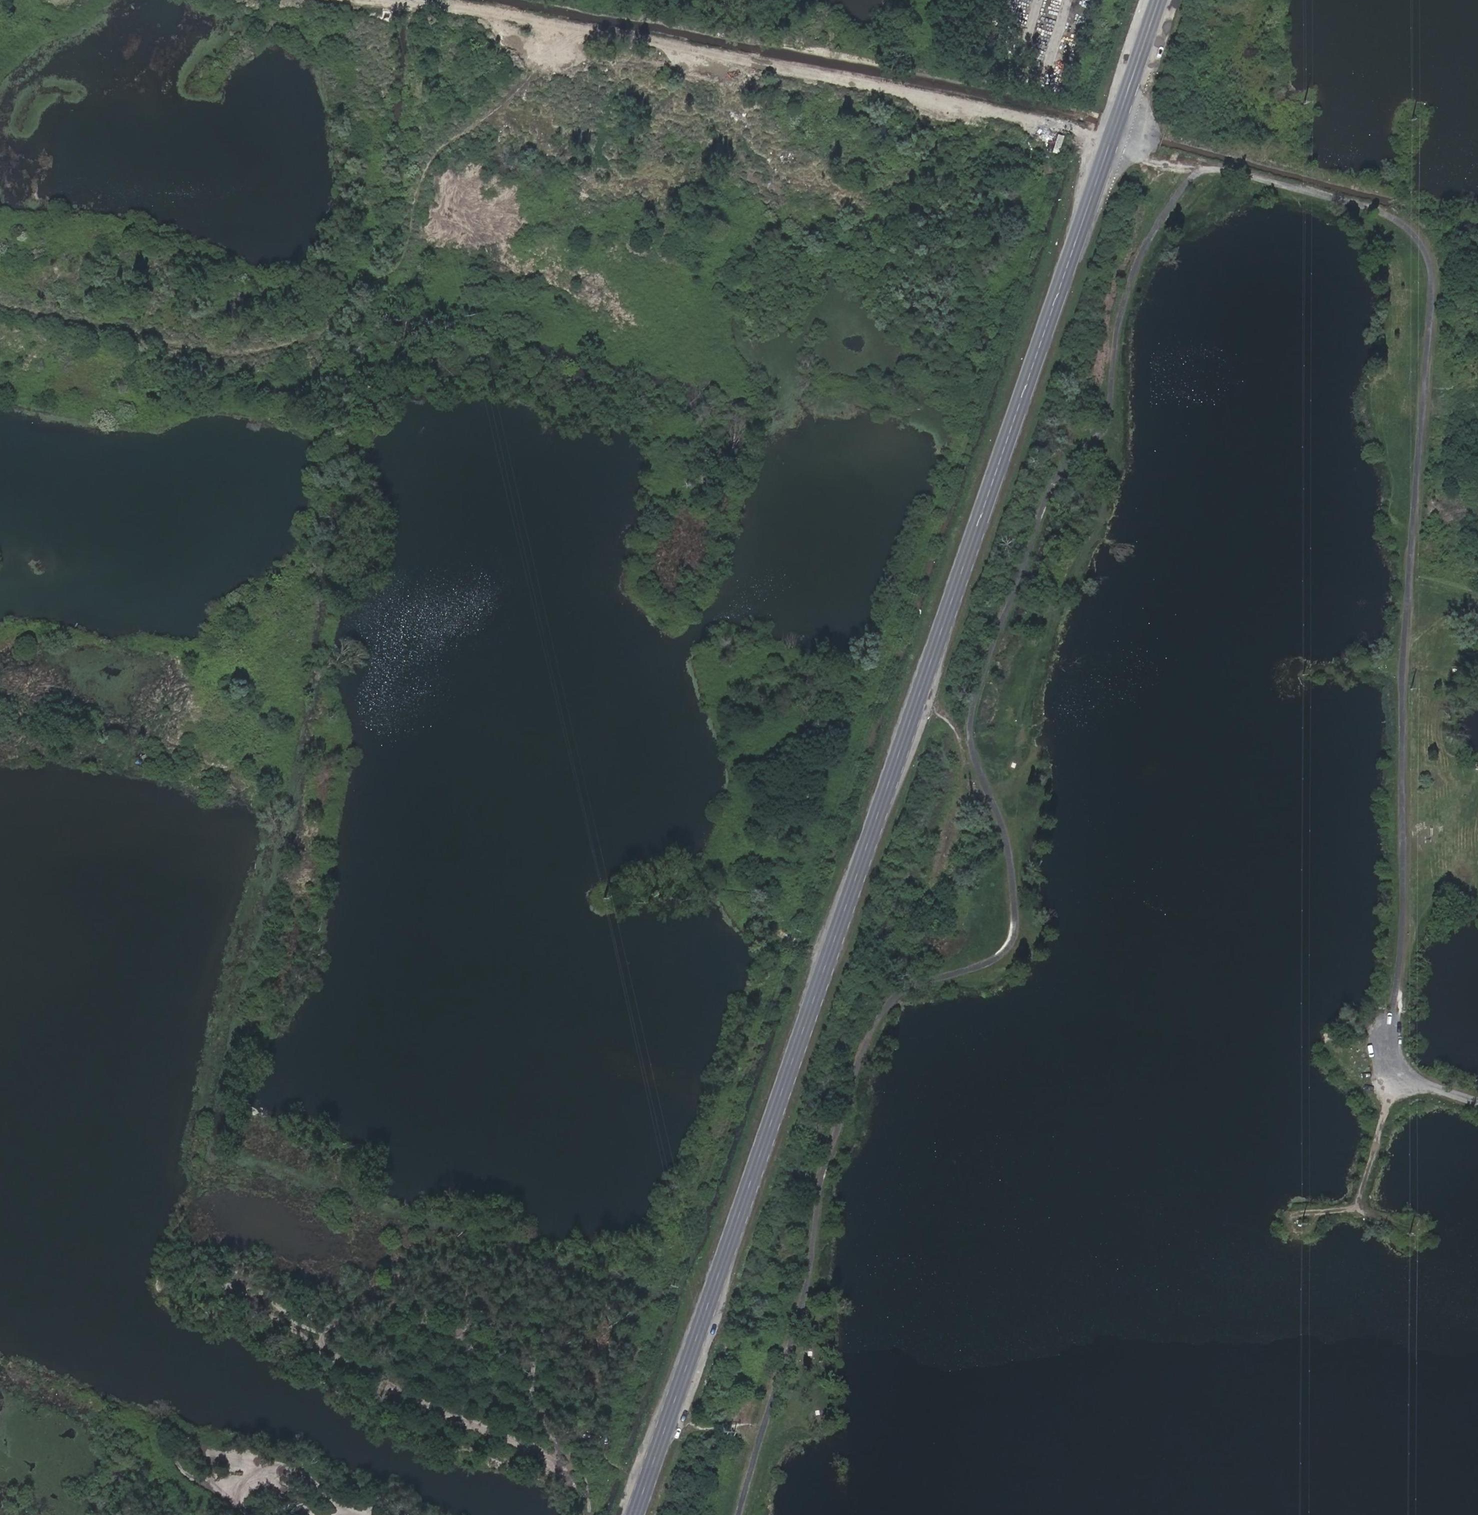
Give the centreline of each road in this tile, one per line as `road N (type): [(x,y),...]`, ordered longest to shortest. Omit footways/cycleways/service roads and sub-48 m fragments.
road 1 (secondary): [(636,1514),(1160,0)]
road 2 (residential): [(1394,1011),(1394,1068),(1477,1102)]

